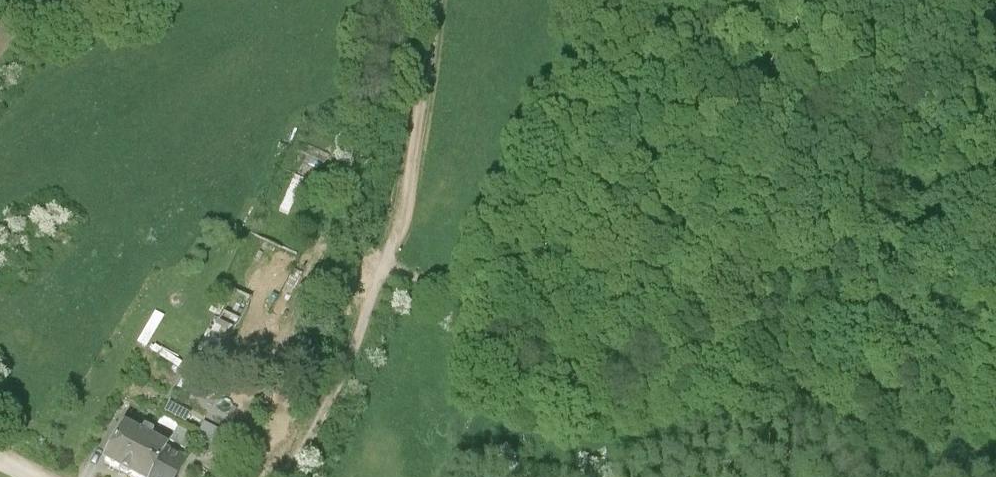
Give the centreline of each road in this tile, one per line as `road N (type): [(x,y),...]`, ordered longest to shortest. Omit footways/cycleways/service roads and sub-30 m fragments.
road 1 (track): [(386,268),(443,0)]

